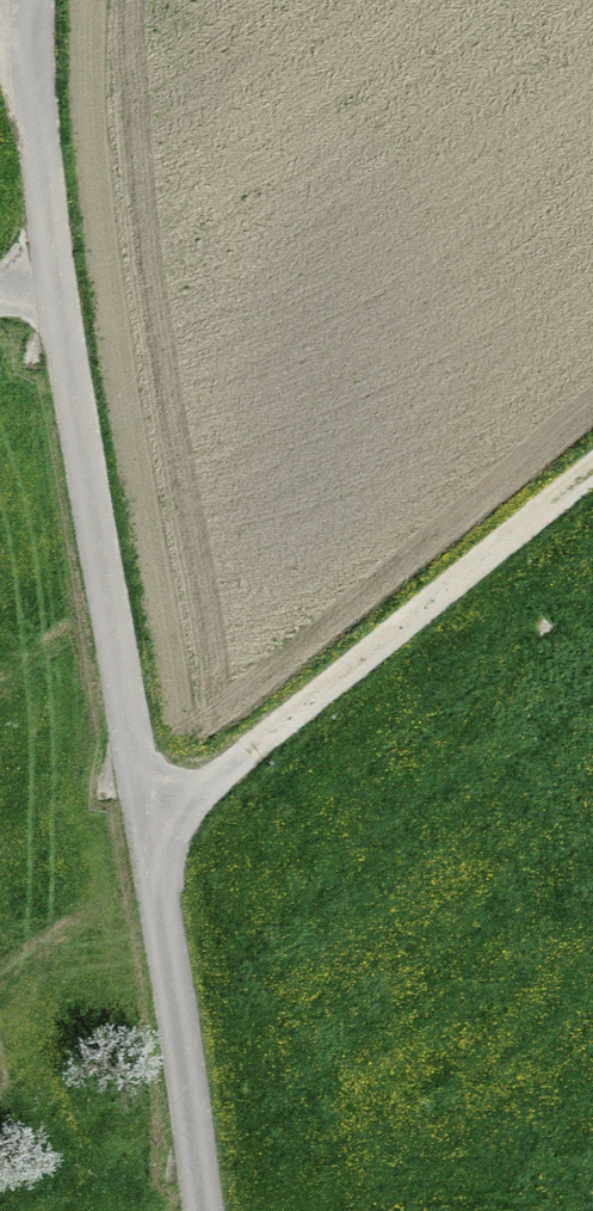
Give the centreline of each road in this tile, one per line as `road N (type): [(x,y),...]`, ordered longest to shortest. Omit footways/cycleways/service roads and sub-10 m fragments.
road 1 (unclassified): [(203,1210),(157,865),(48,276),(28,117),(41,0)]
road 2 (track): [(157,865),(592,500)]

